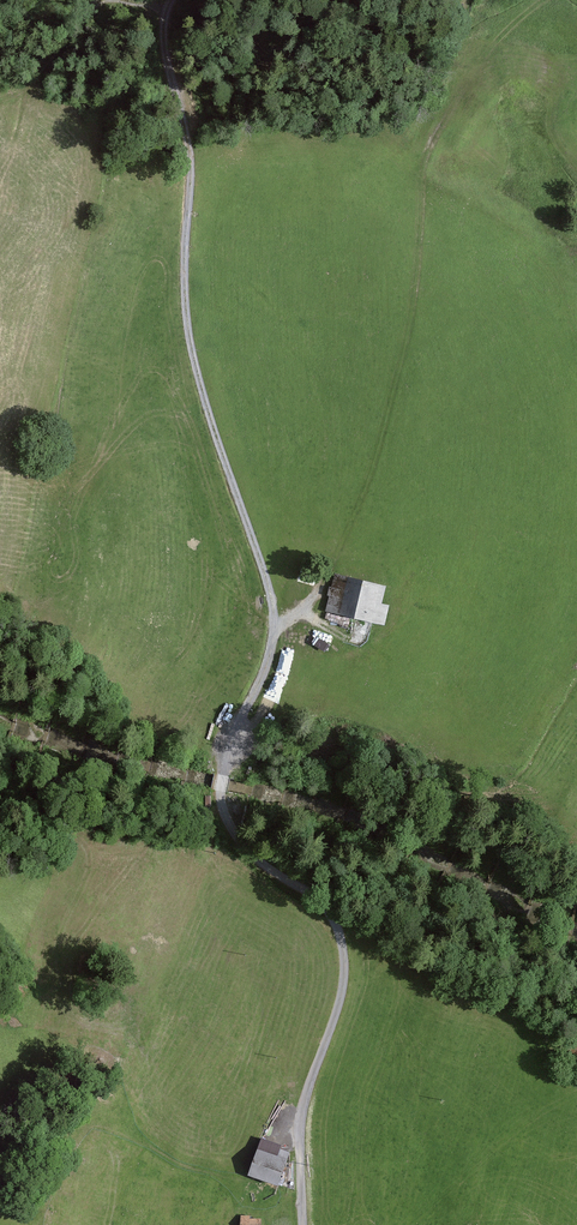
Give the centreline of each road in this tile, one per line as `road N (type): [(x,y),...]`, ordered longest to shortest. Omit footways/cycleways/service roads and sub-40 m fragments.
road 1 (track): [(170,0),(163,27),(197,194),(189,270),(196,368),(275,577),(271,659),(238,734),(236,800)]
road 2 (track): [(275,628),(341,564),(378,475),(406,372),(435,149)]
road 3 (unclassified): [(236,800),(258,865),(334,915),(348,968),(337,1029),(308,1109),(306,1224)]
road 4 (track): [(467,0),(435,149)]

